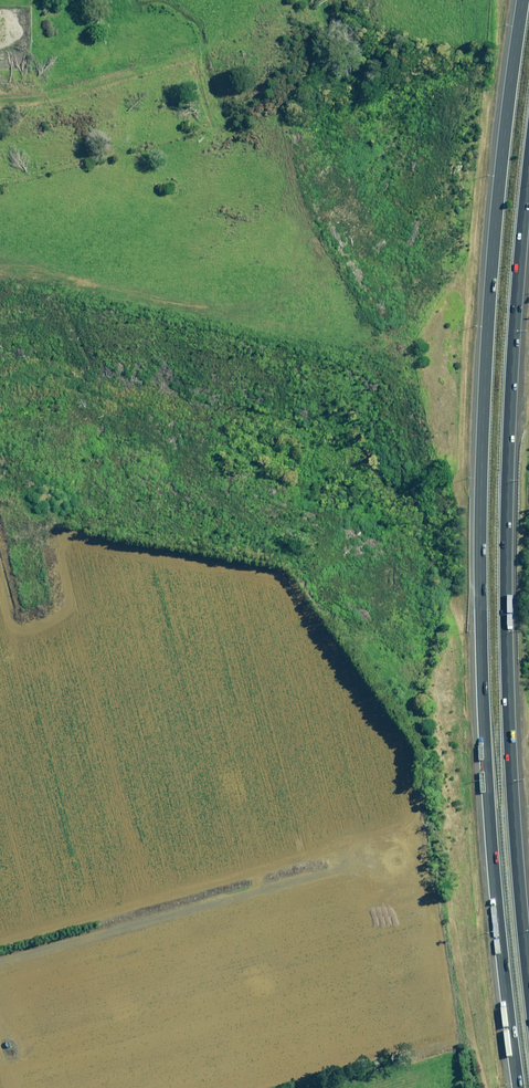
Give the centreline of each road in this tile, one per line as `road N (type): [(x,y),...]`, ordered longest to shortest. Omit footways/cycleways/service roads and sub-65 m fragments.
road 1 (motorway): [(518,1087),(487,780),(480,543),(498,182),(523,0)]
road 2 (motorway): [(528,161),(512,359),(505,599),(528,989)]
road 3 (track): [(0,964),(350,864),(372,872)]

